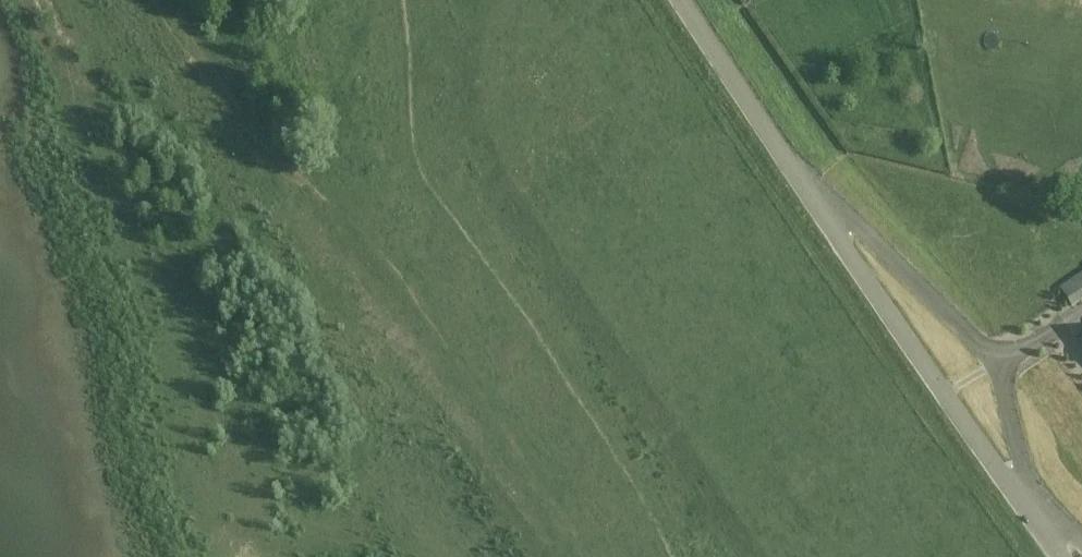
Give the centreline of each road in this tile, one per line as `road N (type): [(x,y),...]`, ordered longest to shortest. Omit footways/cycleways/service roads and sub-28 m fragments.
road 1 (tertiary): [(1061,556),(680,0)]

